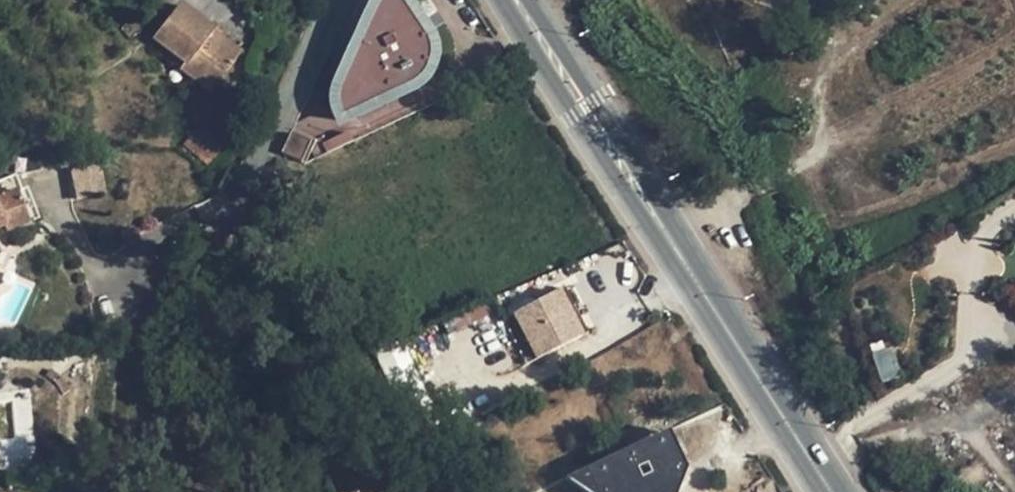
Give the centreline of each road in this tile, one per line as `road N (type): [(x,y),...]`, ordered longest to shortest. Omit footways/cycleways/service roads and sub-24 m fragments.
road 1 (secondary): [(517,0),(832,491)]
road 2 (residential): [(337,0),(248,191),(215,214),(158,236),(110,270),(94,270),(39,175)]

